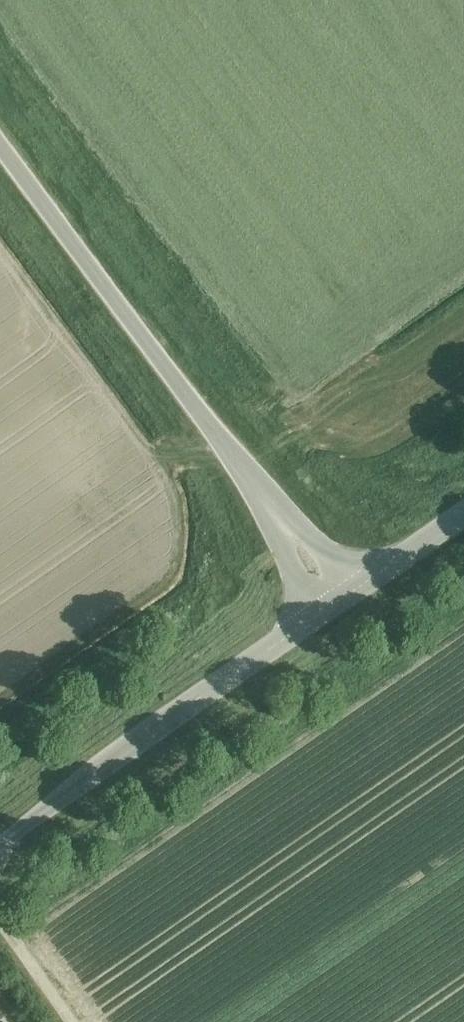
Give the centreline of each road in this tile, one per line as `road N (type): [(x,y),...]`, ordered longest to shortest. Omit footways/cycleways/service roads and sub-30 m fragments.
road 1 (unclassified): [(340,602),(0,145)]
road 2 (tertiary): [(0,844),(340,602)]
road 3 (tertiary): [(340,602),(463,515)]

